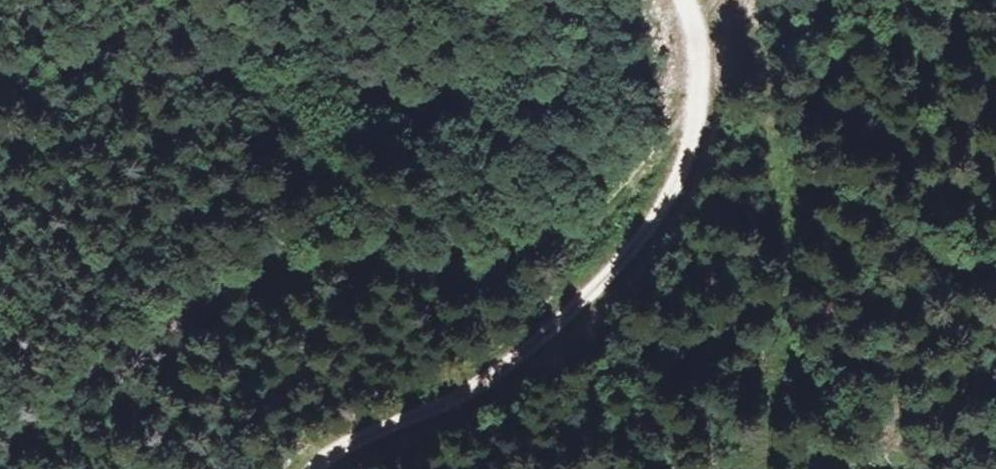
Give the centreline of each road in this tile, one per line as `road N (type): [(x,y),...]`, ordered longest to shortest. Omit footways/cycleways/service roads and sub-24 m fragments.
road 1 (track): [(692,114),(657,178),(629,202),(515,251),(293,262),(238,276),(65,353),(0,405)]
road 2 (track): [(692,114),(676,184),(658,217),(595,294),(493,371),(402,413),(317,468)]

